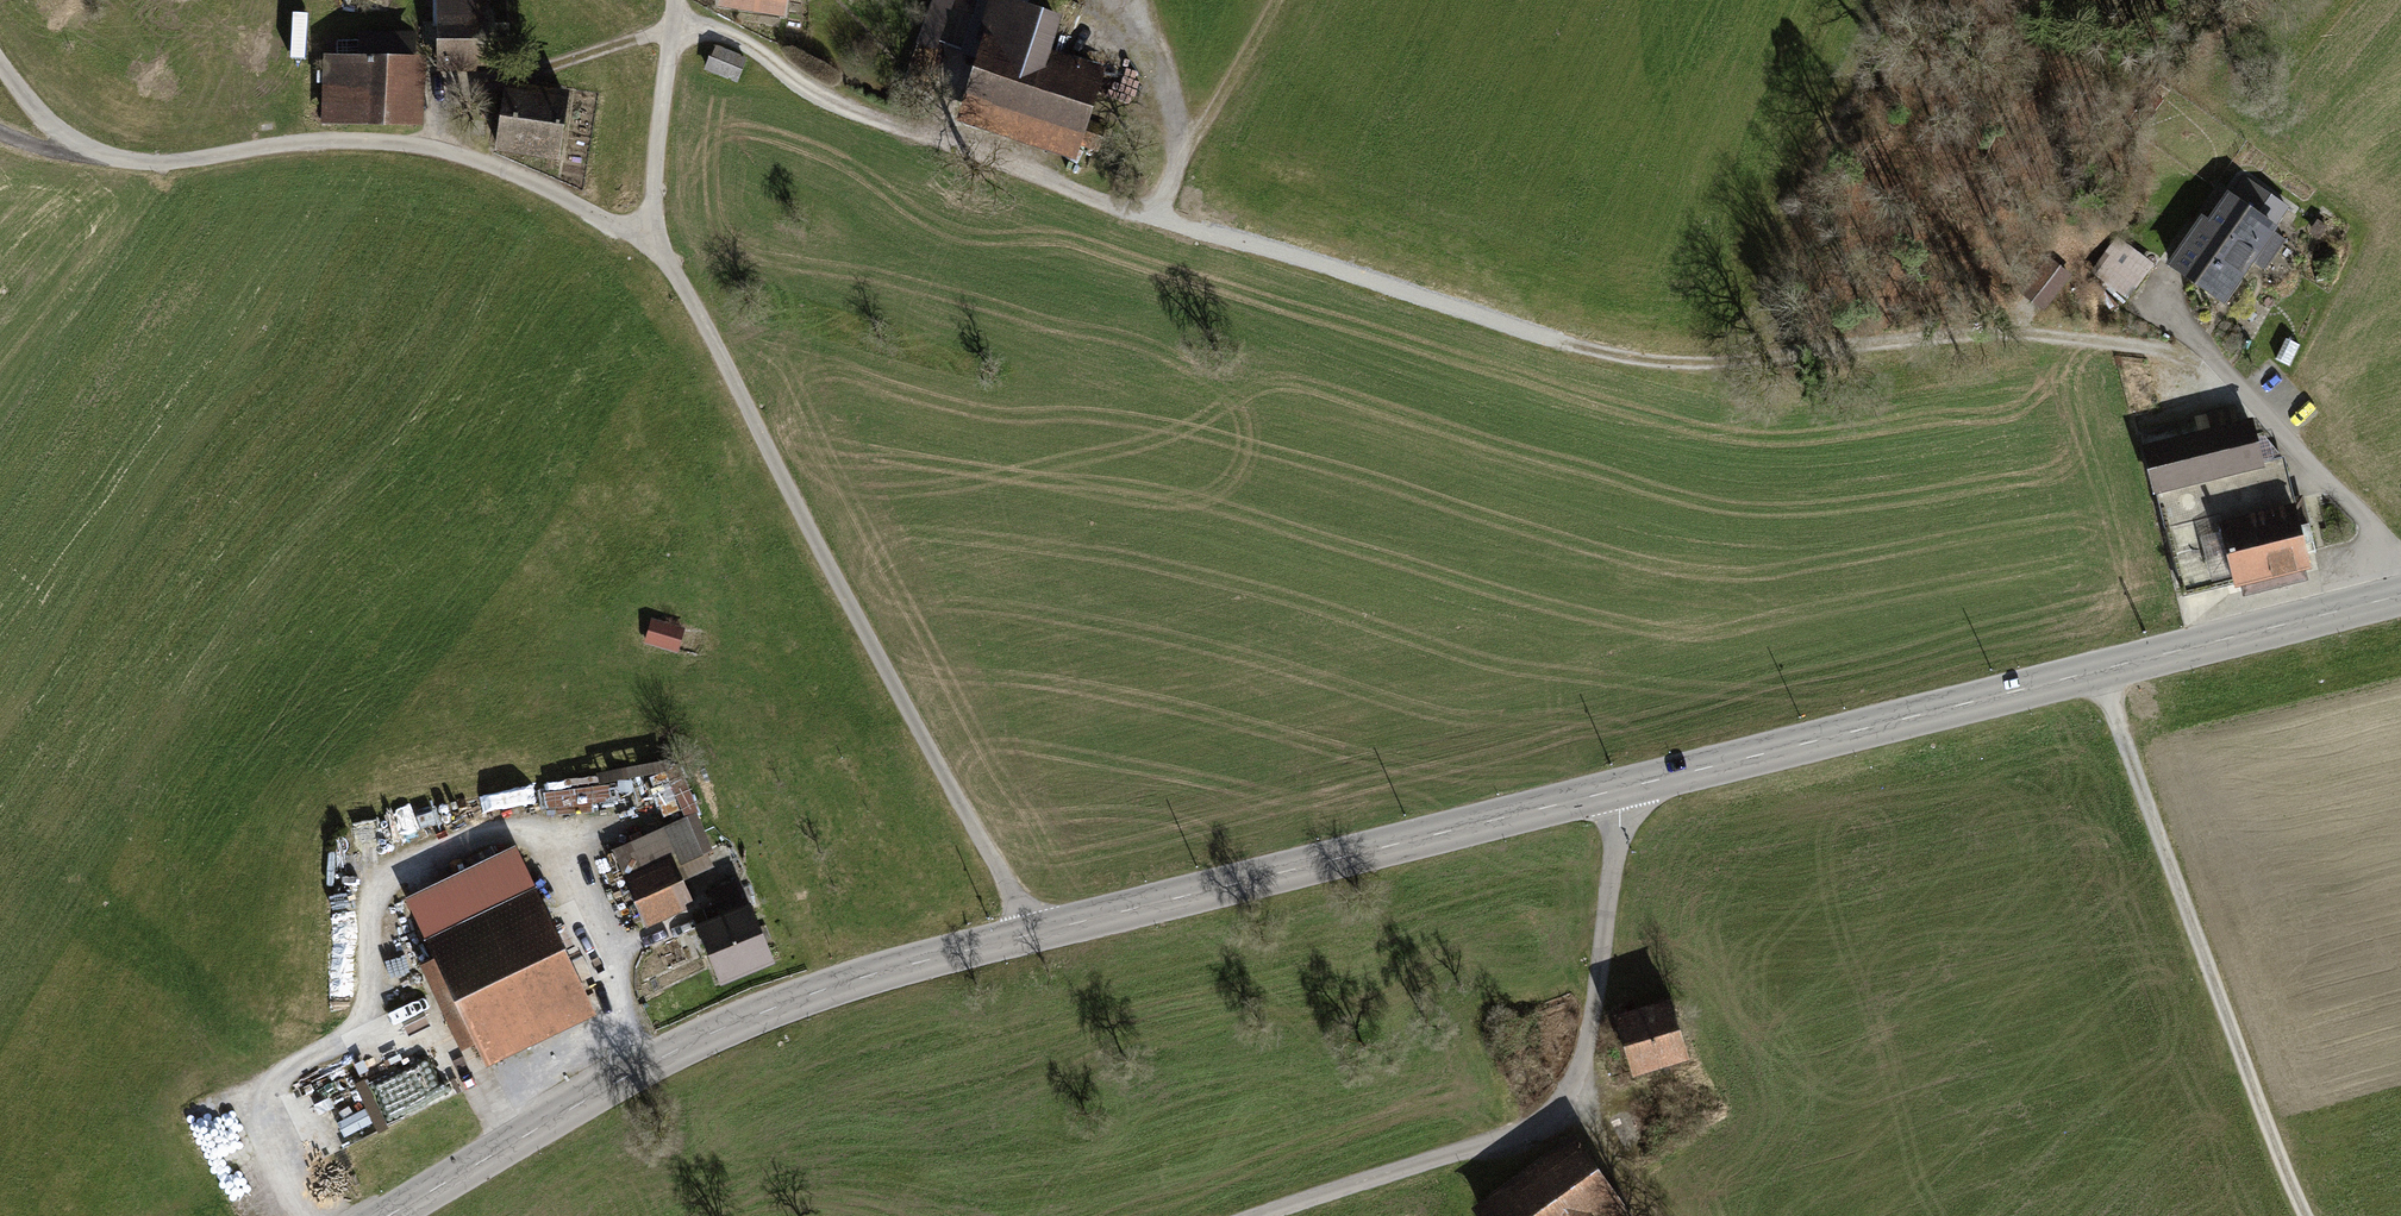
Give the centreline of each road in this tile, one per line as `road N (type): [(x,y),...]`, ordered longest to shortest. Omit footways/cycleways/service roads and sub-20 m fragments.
road 1 (track): [(674,15),(753,48),(852,107),(1160,215),(1606,353),(1718,362),(2015,334),(2212,356)]
road 2 (track): [(324,1215),(275,1113),(274,1092),(292,1067),(353,1028),(364,997),(367,908),(403,867),(490,828),(536,835),(651,1063)]
road 3 (tertiary): [(2400,595),(1620,789)]
road 4 (unclassified): [(653,249),(693,302),(1034,934)]
road 5 (unclassified): [(0,62),(52,125),(117,159),(167,162),(313,140),(428,147),(522,177),(653,249)]
road 6 (tertiary): [(1034,934),(875,973),(734,1023),(388,1215)]
road 7 (unclassified): [(1620,789),(1589,1024),(1558,1101),(1514,1131),(1262,1215)]
road 8 (tertiary): [(1620,789),(1034,934)]
road 9 (track): [(2306,1215),(2100,670)]
road 10 (track): [(672,29),(471,83),(443,107),(428,147)]
road 11 (track): [(1859,345),(1936,201),(2010,118)]
road 12 (unclassified): [(675,0),(653,249)]
road 13 (track): [(1160,215),(1179,161),(1153,62),(1122,0)]
road 14 (track): [(1179,161),(1277,0)]
road 15 (track): [(1567,1088),(1650,1215)]

